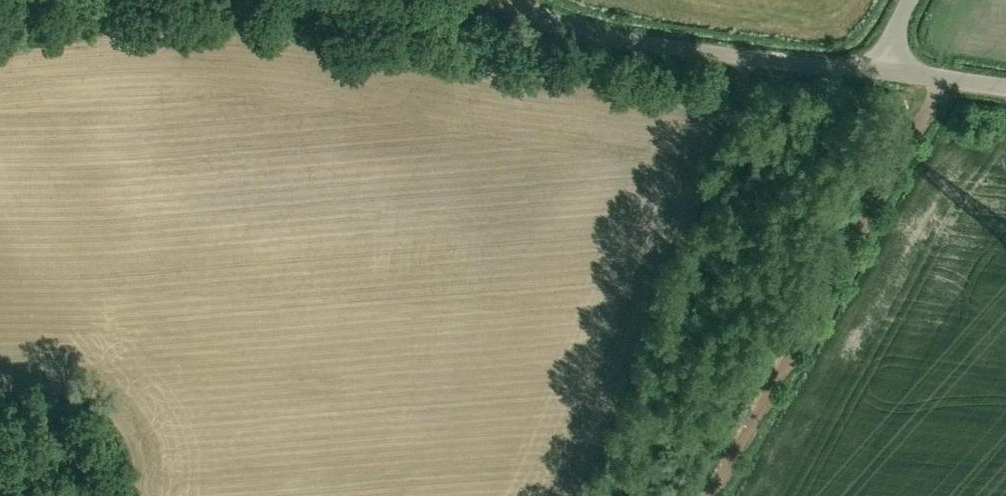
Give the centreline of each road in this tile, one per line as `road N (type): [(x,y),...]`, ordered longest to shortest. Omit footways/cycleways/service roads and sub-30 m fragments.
road 1 (unclassified): [(872,71),(597,34),(557,26),(510,0)]
road 2 (unclassified): [(1005,91),(872,71)]

